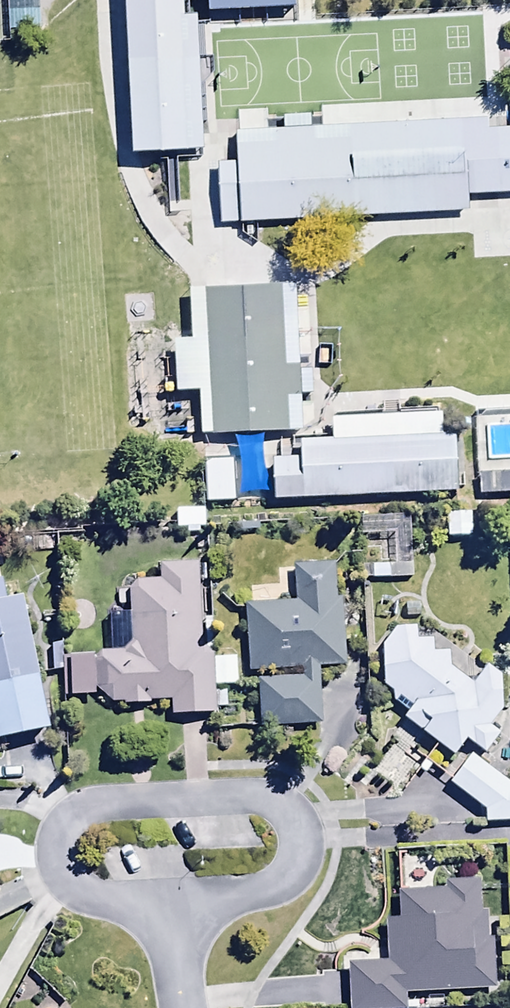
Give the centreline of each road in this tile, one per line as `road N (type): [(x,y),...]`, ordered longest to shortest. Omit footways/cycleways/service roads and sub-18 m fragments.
road 1 (residential): [(157,903),(70,879),(58,831),(92,805),(269,797),(299,816),(312,841),(297,873),(271,887)]

